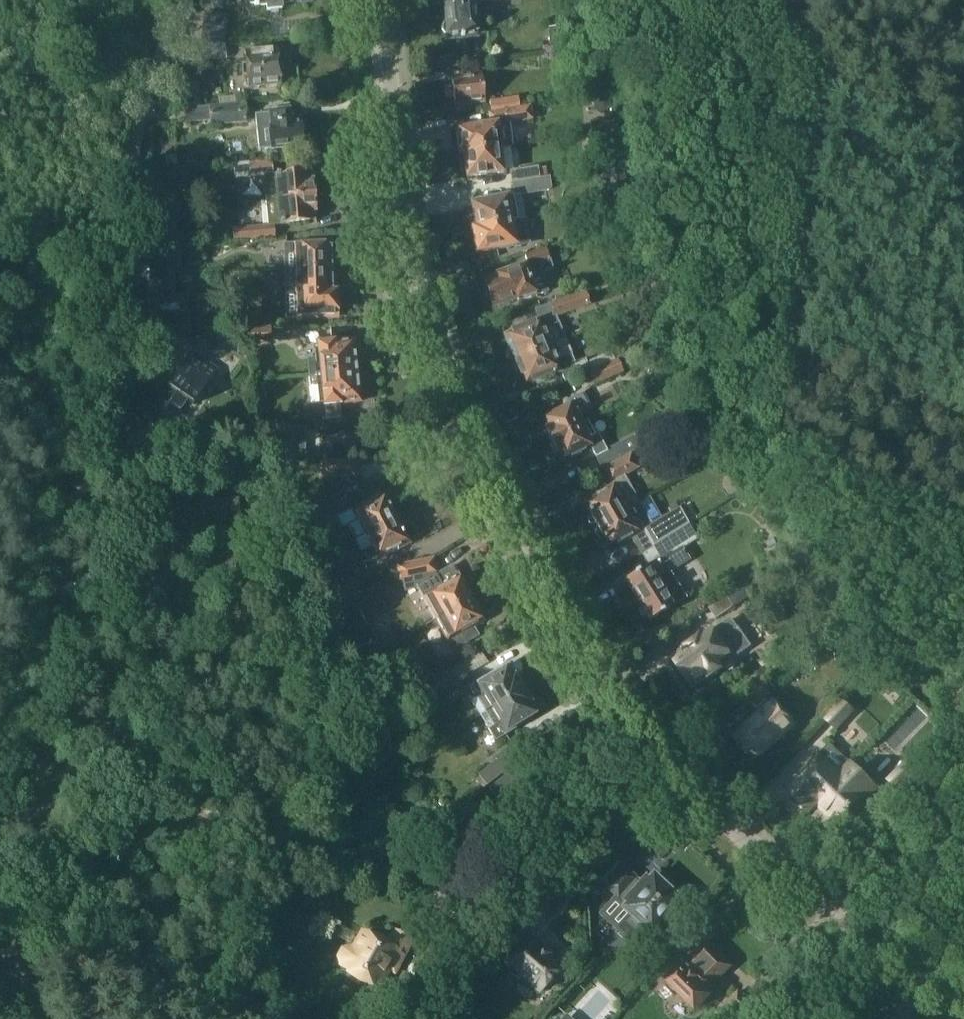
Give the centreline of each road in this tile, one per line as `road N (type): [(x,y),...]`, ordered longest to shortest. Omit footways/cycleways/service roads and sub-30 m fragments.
road 1 (residential): [(963,992),(743,839),(682,775),(614,679),(498,478),(420,302),(398,194),(377,0)]
road 2 (residential): [(82,384),(116,284),(143,105),(179,0)]

